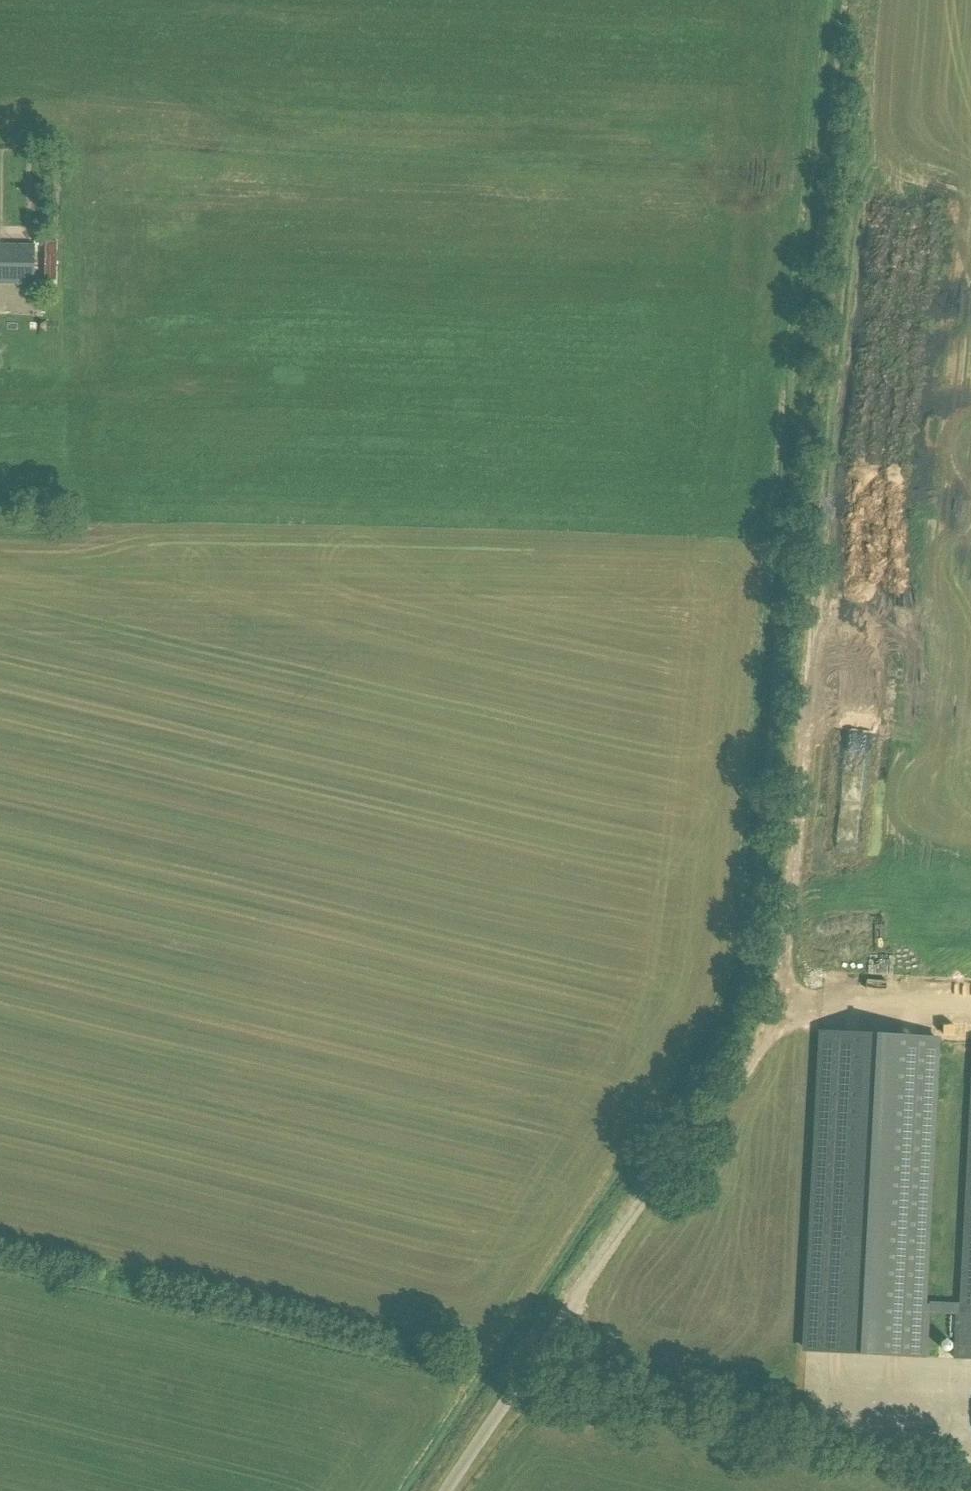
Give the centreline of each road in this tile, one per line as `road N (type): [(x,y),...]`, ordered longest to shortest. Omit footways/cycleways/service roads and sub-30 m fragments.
road 1 (track): [(783,1003),(832,328),(821,276)]
road 2 (unclassified): [(535,1356),(970,1462)]
road 3 (track): [(970,1003),(783,1003),(657,1173)]
road 4 (unclassified): [(535,1356),(657,1173)]
road 5 (unclassified): [(444,1490),(535,1356)]

